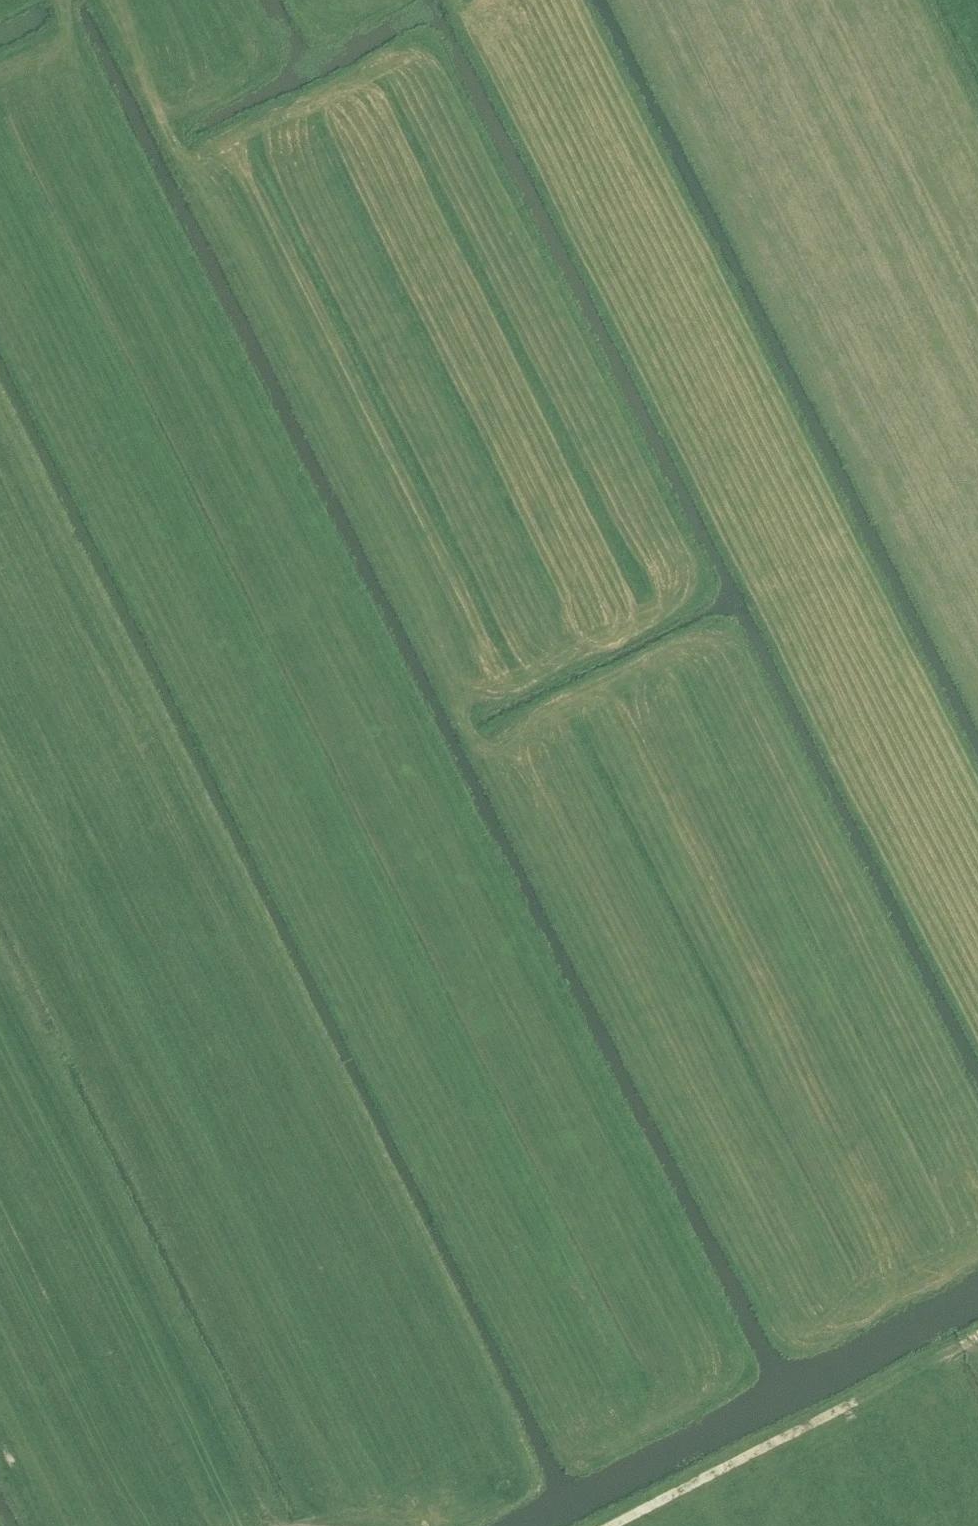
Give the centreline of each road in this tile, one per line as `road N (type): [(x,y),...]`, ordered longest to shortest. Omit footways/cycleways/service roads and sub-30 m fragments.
road 1 (track): [(610,1525),(977,1339)]

